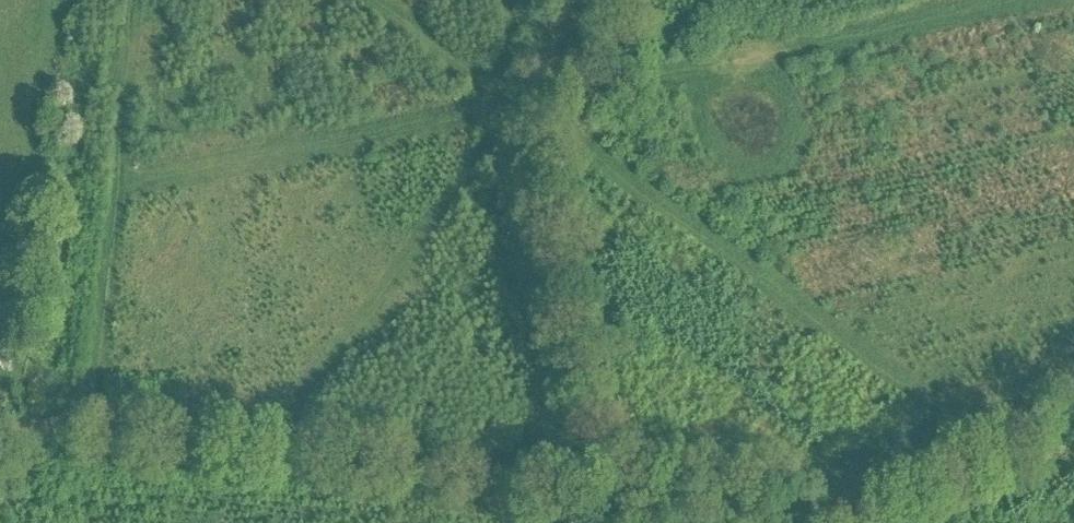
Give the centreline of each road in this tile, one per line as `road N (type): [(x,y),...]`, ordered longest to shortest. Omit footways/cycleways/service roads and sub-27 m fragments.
road 1 (track): [(568,467),(95,415),(6,421)]
road 2 (track): [(601,0),(518,108),(568,467),(604,496)]
road 3 (track): [(601,522),(604,496),(784,493),(928,441),(1073,404)]

